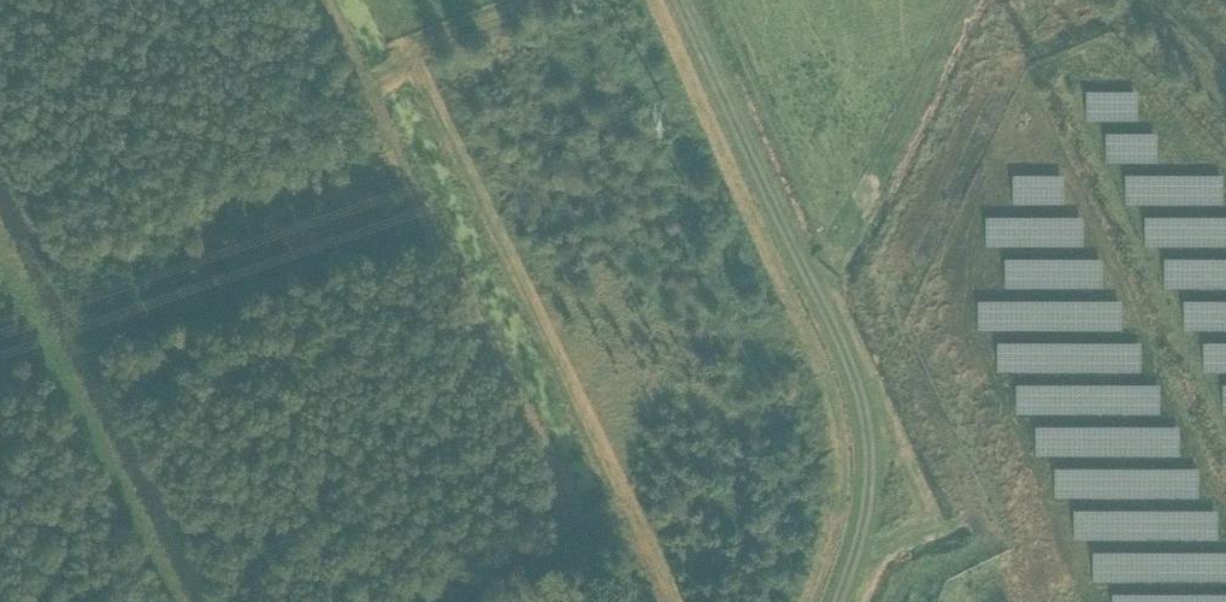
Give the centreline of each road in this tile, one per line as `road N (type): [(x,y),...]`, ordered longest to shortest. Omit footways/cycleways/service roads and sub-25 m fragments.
road 1 (track): [(678,0),(865,414),(860,529),(832,601)]

